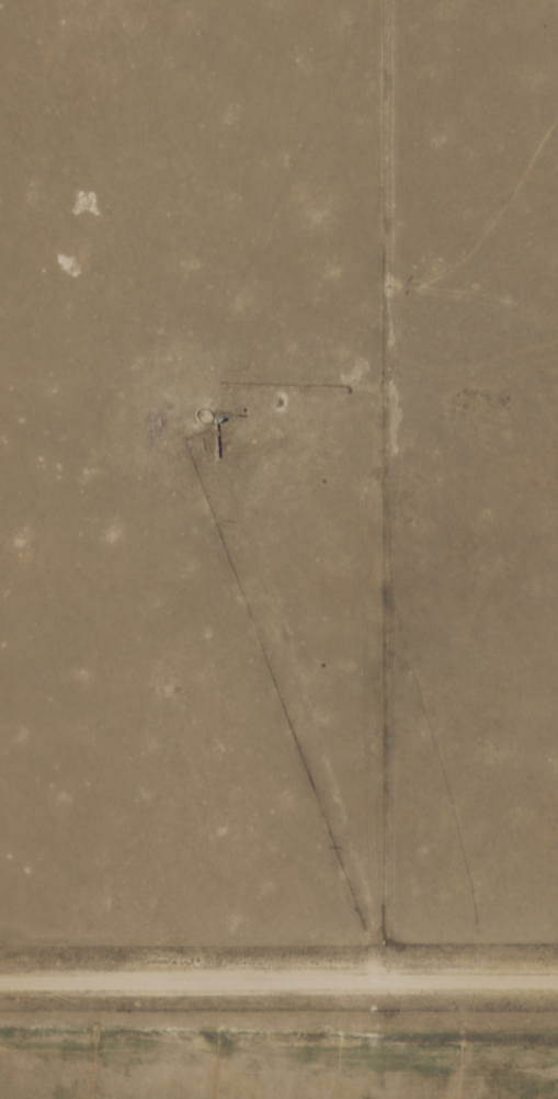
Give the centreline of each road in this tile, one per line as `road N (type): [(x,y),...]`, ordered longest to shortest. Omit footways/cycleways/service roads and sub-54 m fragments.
road 1 (residential): [(0,995),(557,987)]

